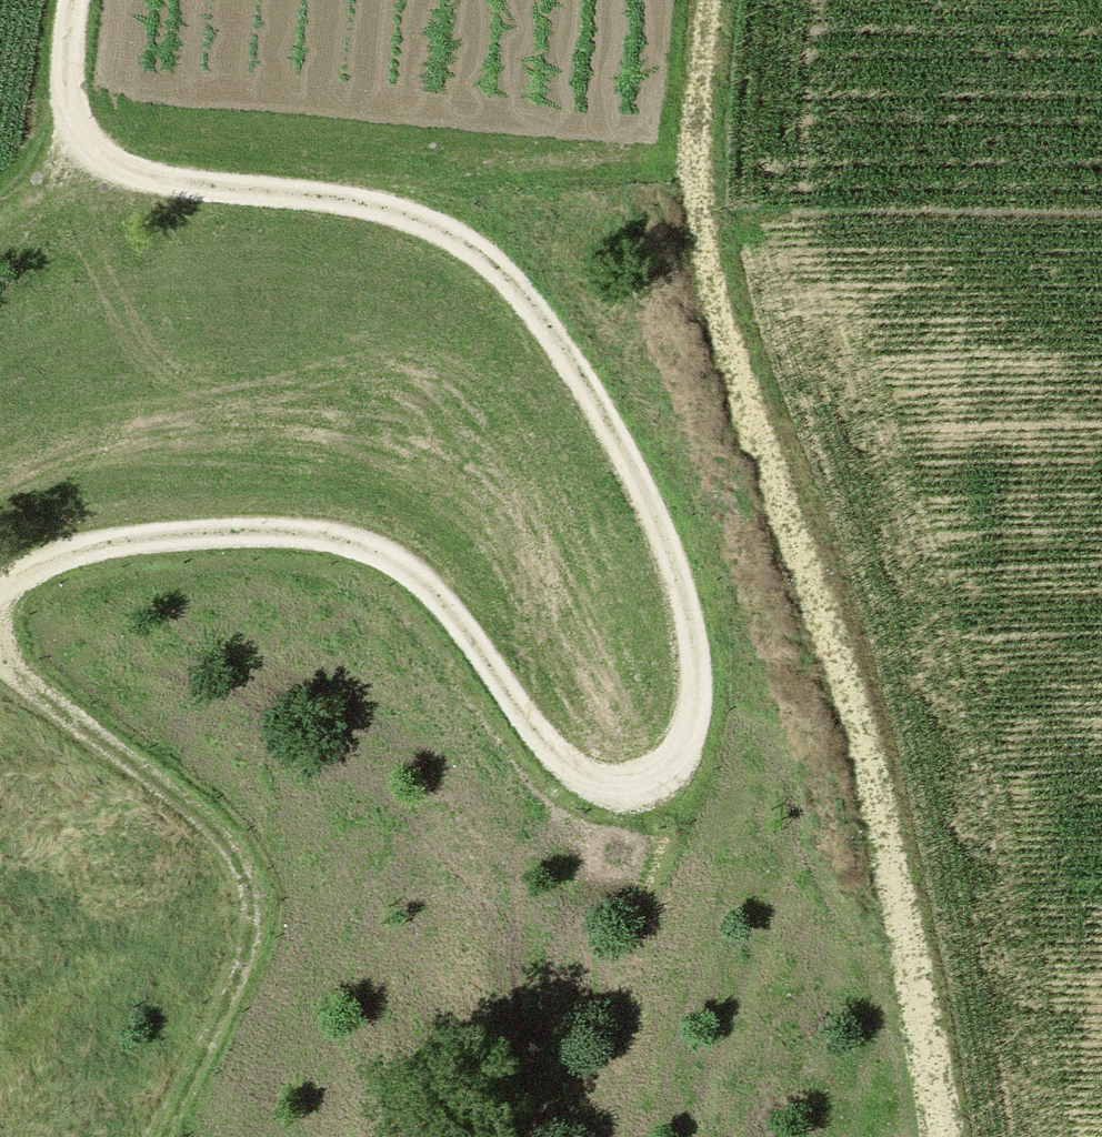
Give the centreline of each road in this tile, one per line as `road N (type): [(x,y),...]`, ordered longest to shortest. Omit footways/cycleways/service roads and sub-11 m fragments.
road 1 (track): [(77,163),(116,178),(392,207),(483,248),(561,348),(635,479),(688,634),(690,721),(659,778),(628,789),(593,786),(561,766),(406,564),(326,535),(216,531),(106,542),(62,551),(0,583)]
road 2 (track): [(953,1136),(893,846),(714,259),(697,91),(711,0)]
road 3 (track): [(0,653),(80,737),(211,830),(239,864),(247,944),(157,1136)]
road 4 (track): [(77,163),(81,0)]

